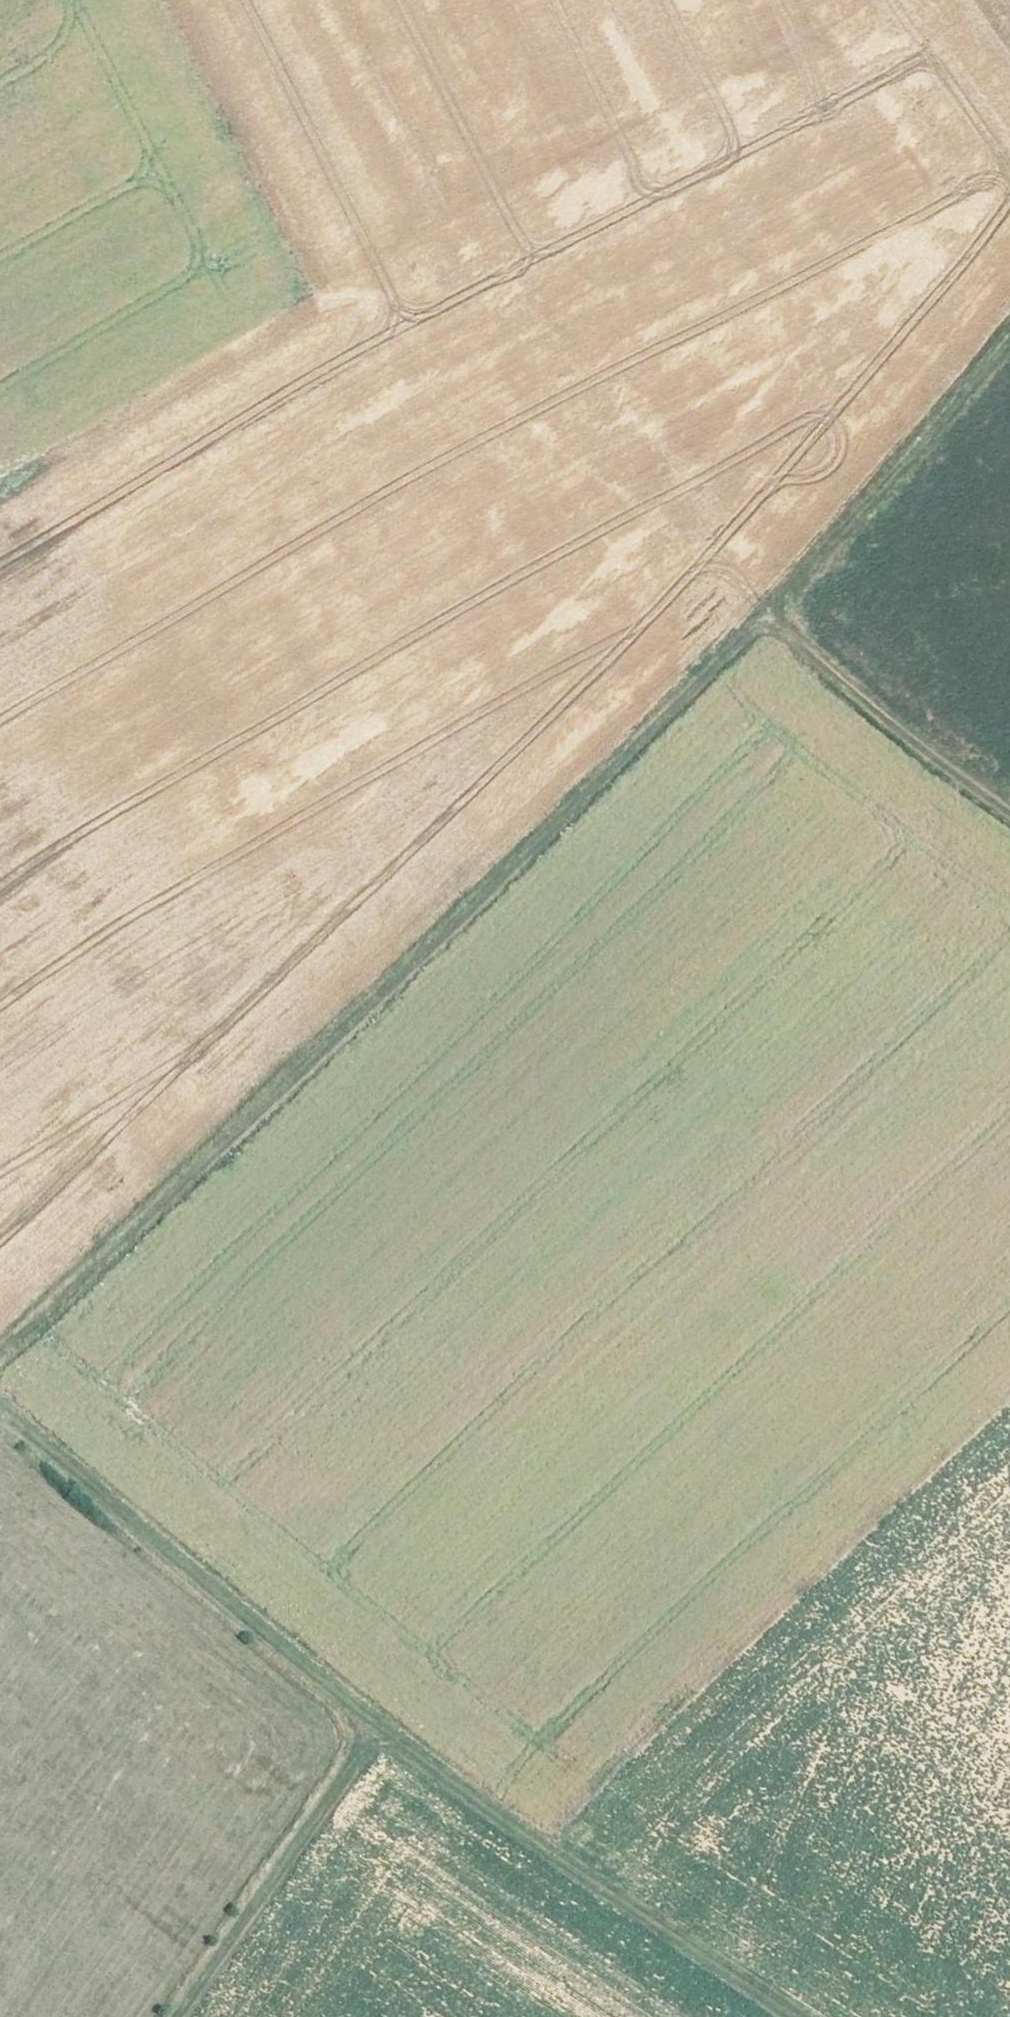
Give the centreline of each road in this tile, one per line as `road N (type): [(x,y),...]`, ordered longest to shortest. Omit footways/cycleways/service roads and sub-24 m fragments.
road 1 (track): [(0,1352),(792,587),(1009,328)]
road 2 (track): [(178,2016),(372,1725)]
road 3 (track): [(1009,818),(758,620)]

